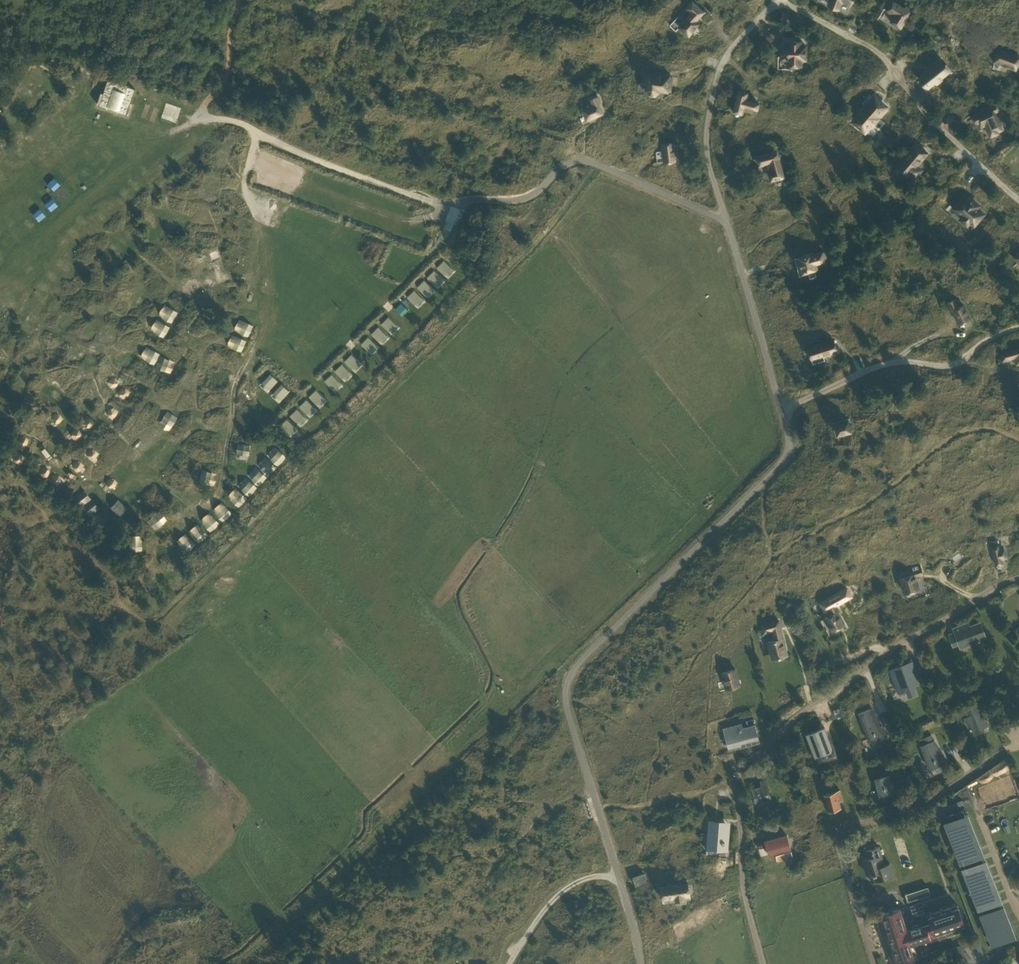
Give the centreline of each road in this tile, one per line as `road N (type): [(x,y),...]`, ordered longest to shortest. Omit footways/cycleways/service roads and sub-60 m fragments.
road 1 (unclassified): [(640,963),(623,882),(569,724),(567,672),(782,456),(792,437),(784,406)]
road 2 (unclassified): [(731,222),(586,160),(571,161),(519,200),(446,206),(234,119),(204,116)]
road 3 (residential): [(764,963),(743,881),(739,779),(833,696),(1018,582)]
road 4 (residential): [(1018,195),(922,105),(869,39),(792,0)]
road 5 (unclassified): [(869,963),(838,839),(923,809),(977,769)]
road 6 (residential): [(784,406),(884,356),(954,359),(1018,318)]
road 7 (unclassified): [(784,406),(731,222)]
road 8 (unclassified): [(731,222),(705,123),(716,68)]

